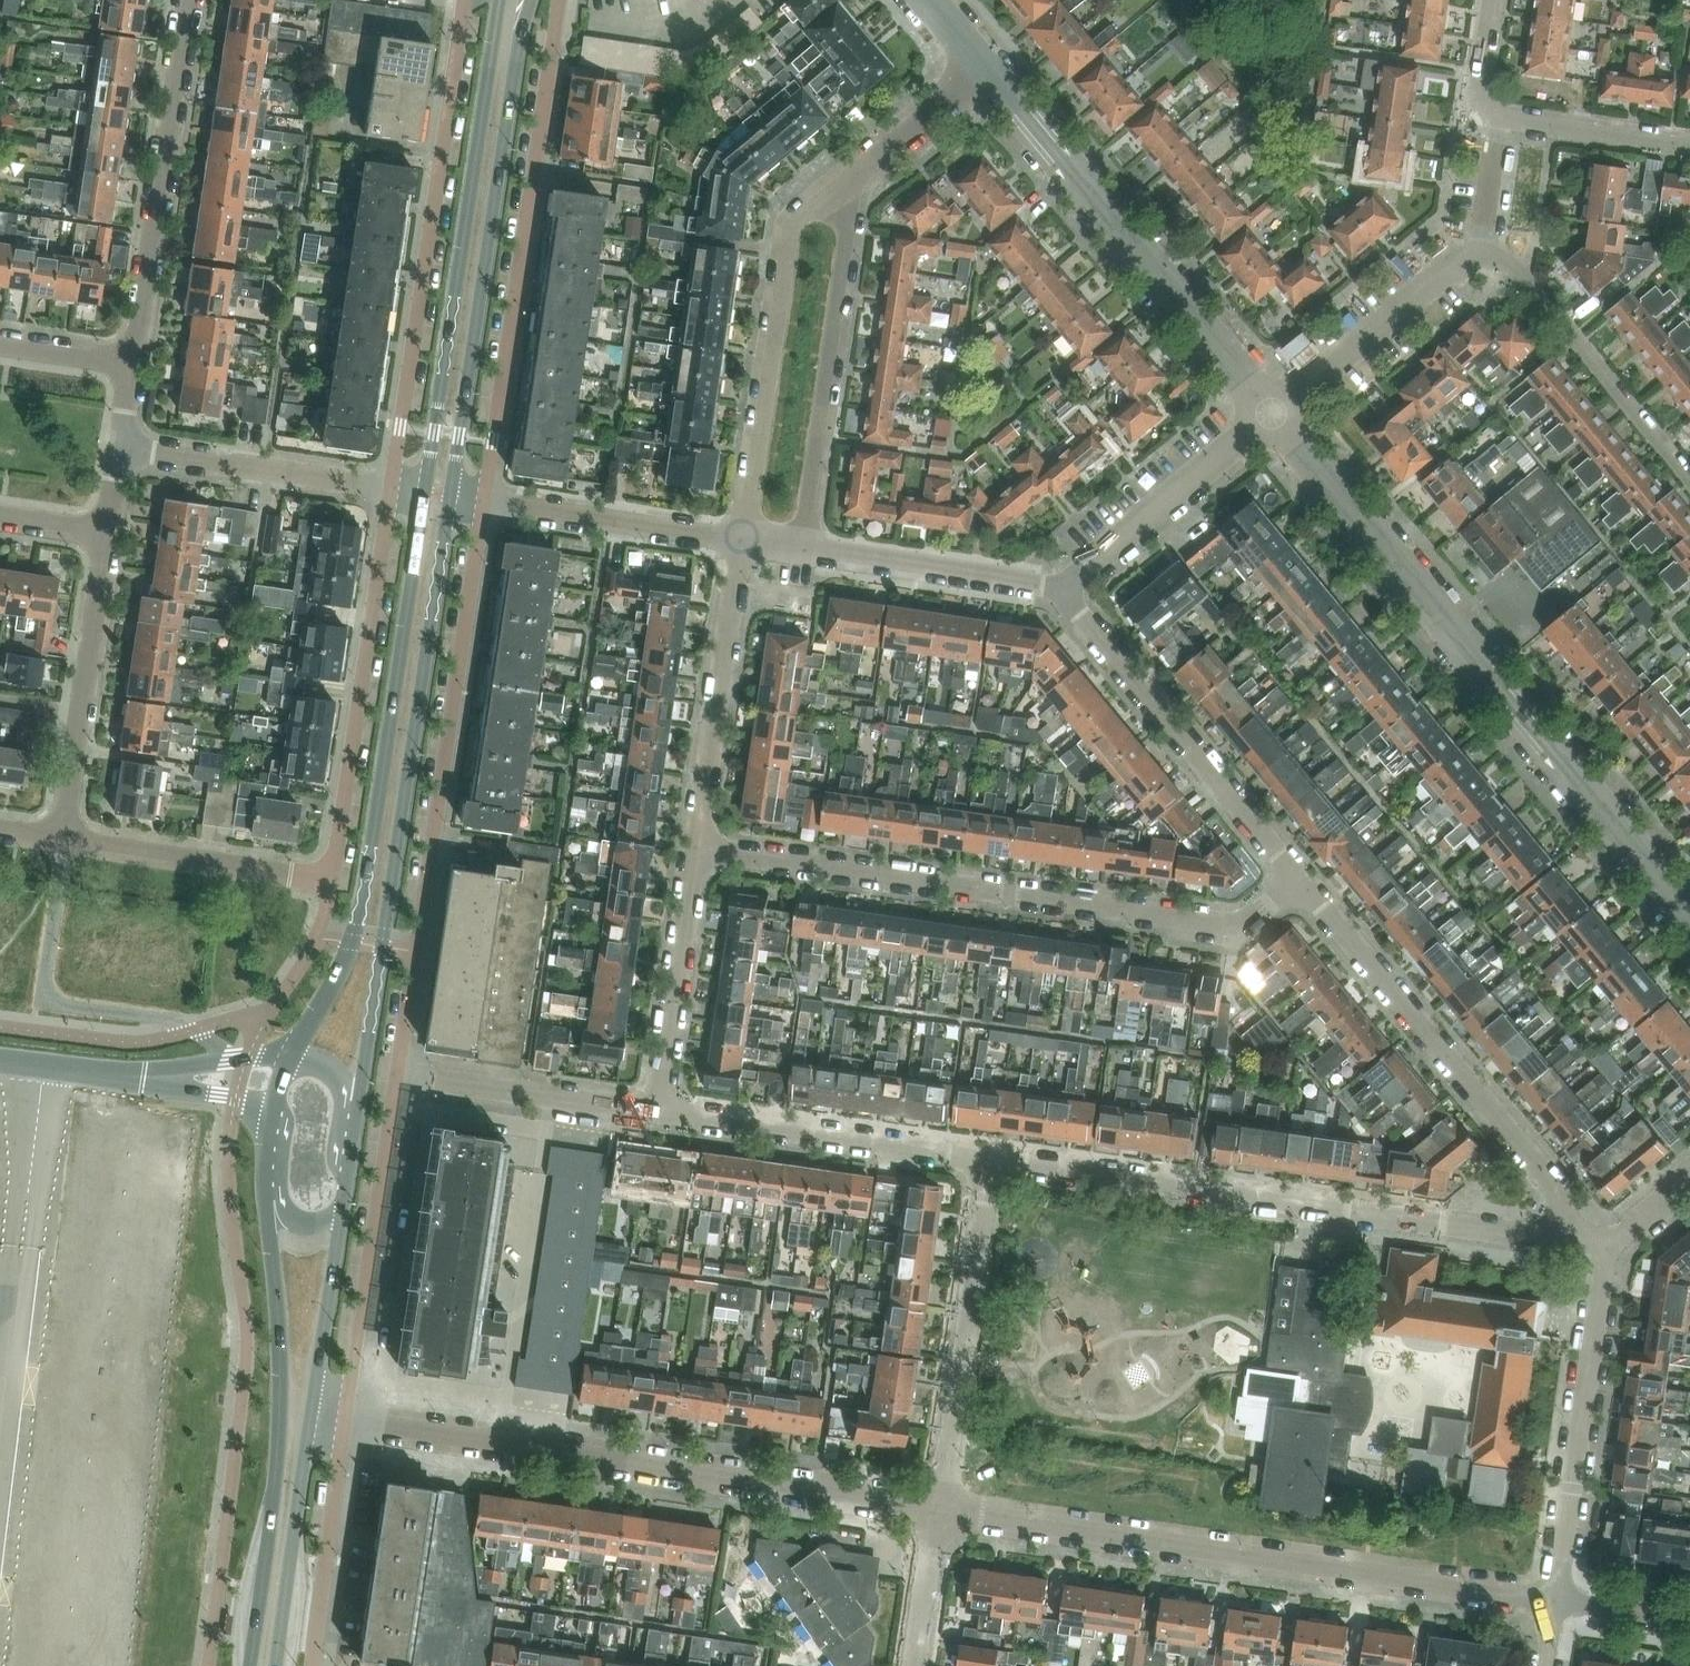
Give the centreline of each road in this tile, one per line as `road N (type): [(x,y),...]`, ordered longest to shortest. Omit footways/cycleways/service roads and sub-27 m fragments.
road 1 (residential): [(391,488),(331,881),(61,840)]
road 2 (tertiary): [(1689,916),(1272,412)]
road 3 (primary): [(356,1116),(450,496)]
road 4 (unclassified): [(695,848),(1241,924),(1297,879)]
road 5 (unclassified): [(1553,1598),(938,1507)]
road 6 (unclassified): [(938,1507),(345,1418)]
road 7 (primary): [(424,493),(358,917),(340,972),(290,1057)]
road 8 (unclassified): [(1562,1220),(1531,1235),(989,1160)]
road 9 (residential): [(397,1074),(484,502)]
road 10 (residential): [(484,502),(559,0)]
road 11 (primary): [(450,496),(531,0)]
road 12 (primary): [(499,0),(424,493)]
road 13 (primary): [(264,1177),(279,1428),(249,1665)]
road 14 (residential): [(463,8),(391,488)]
road 15 (tertiary): [(1272,412),(984,66)]
road 16 (residential): [(1562,1220),(1556,1186),(1297,879)]
road 17 (residential): [(859,168),(792,218),(786,232),(741,539)]
road 18 (residential): [(803,548),(859,168)]
road 19 (residential): [(1297,879),(1060,587)]
road 20 (residential): [(133,361),(188,0)]
road 21 (unclassified): [(229,1059),(165,1018),(41,1003),(61,840)]
road 22 (unclassified): [(1553,1598),(1605,1246)]
road 23 (unclassified): [(938,1507),(989,1160)]
road 24 (residential): [(345,1418),(397,1074)]
road 25 (unclassified): [(989,1160),(655,1111)]
road 26 (residential): [(1479,252),(1515,265),(1689,485)]
road 27 (residential): [(741,539),(695,848)]
road 28 (residential): [(61,840),(107,534)]
road 29 (residential): [(1272,412),(1060,587)]
road 30 (residential): [(391,488),(120,448)]
road 31 (residential): [(695,848),(655,1111)]
road 32 (residential): [(1479,252),(1449,266),(1272,412)]
road 33 (unclassified): [(655,1111),(397,1074)]
road 34 (residential): [(1060,587),(803,548)]
road 35 (residential): [(741,539),(484,502)]
road 36 (primary): [(276,1665),(311,1413)]
road 37 (residential): [(313,1665),(345,1418)]
road 38 (primary): [(311,1413),(342,1212)]
road 39 (residential): [(1689,146),(1500,117)]
road 40 (residential): [(859,168),(984,66)]
road 41 (unclassified): [(913,1663),(938,1507)]
road 42 (unclassified): [(143,1078),(0,1060)]
road 43 (unclassified): [(143,1078),(236,1098),(269,1125)]
road 44 (unclassified): [(1689,1619),(1553,1598)]
road 45 (residential): [(1479,252),(1500,117)]
road 46 (residential): [(133,361),(0,341)]
road 47 (residential): [(1500,117),(1478,97),(1492,0)]

